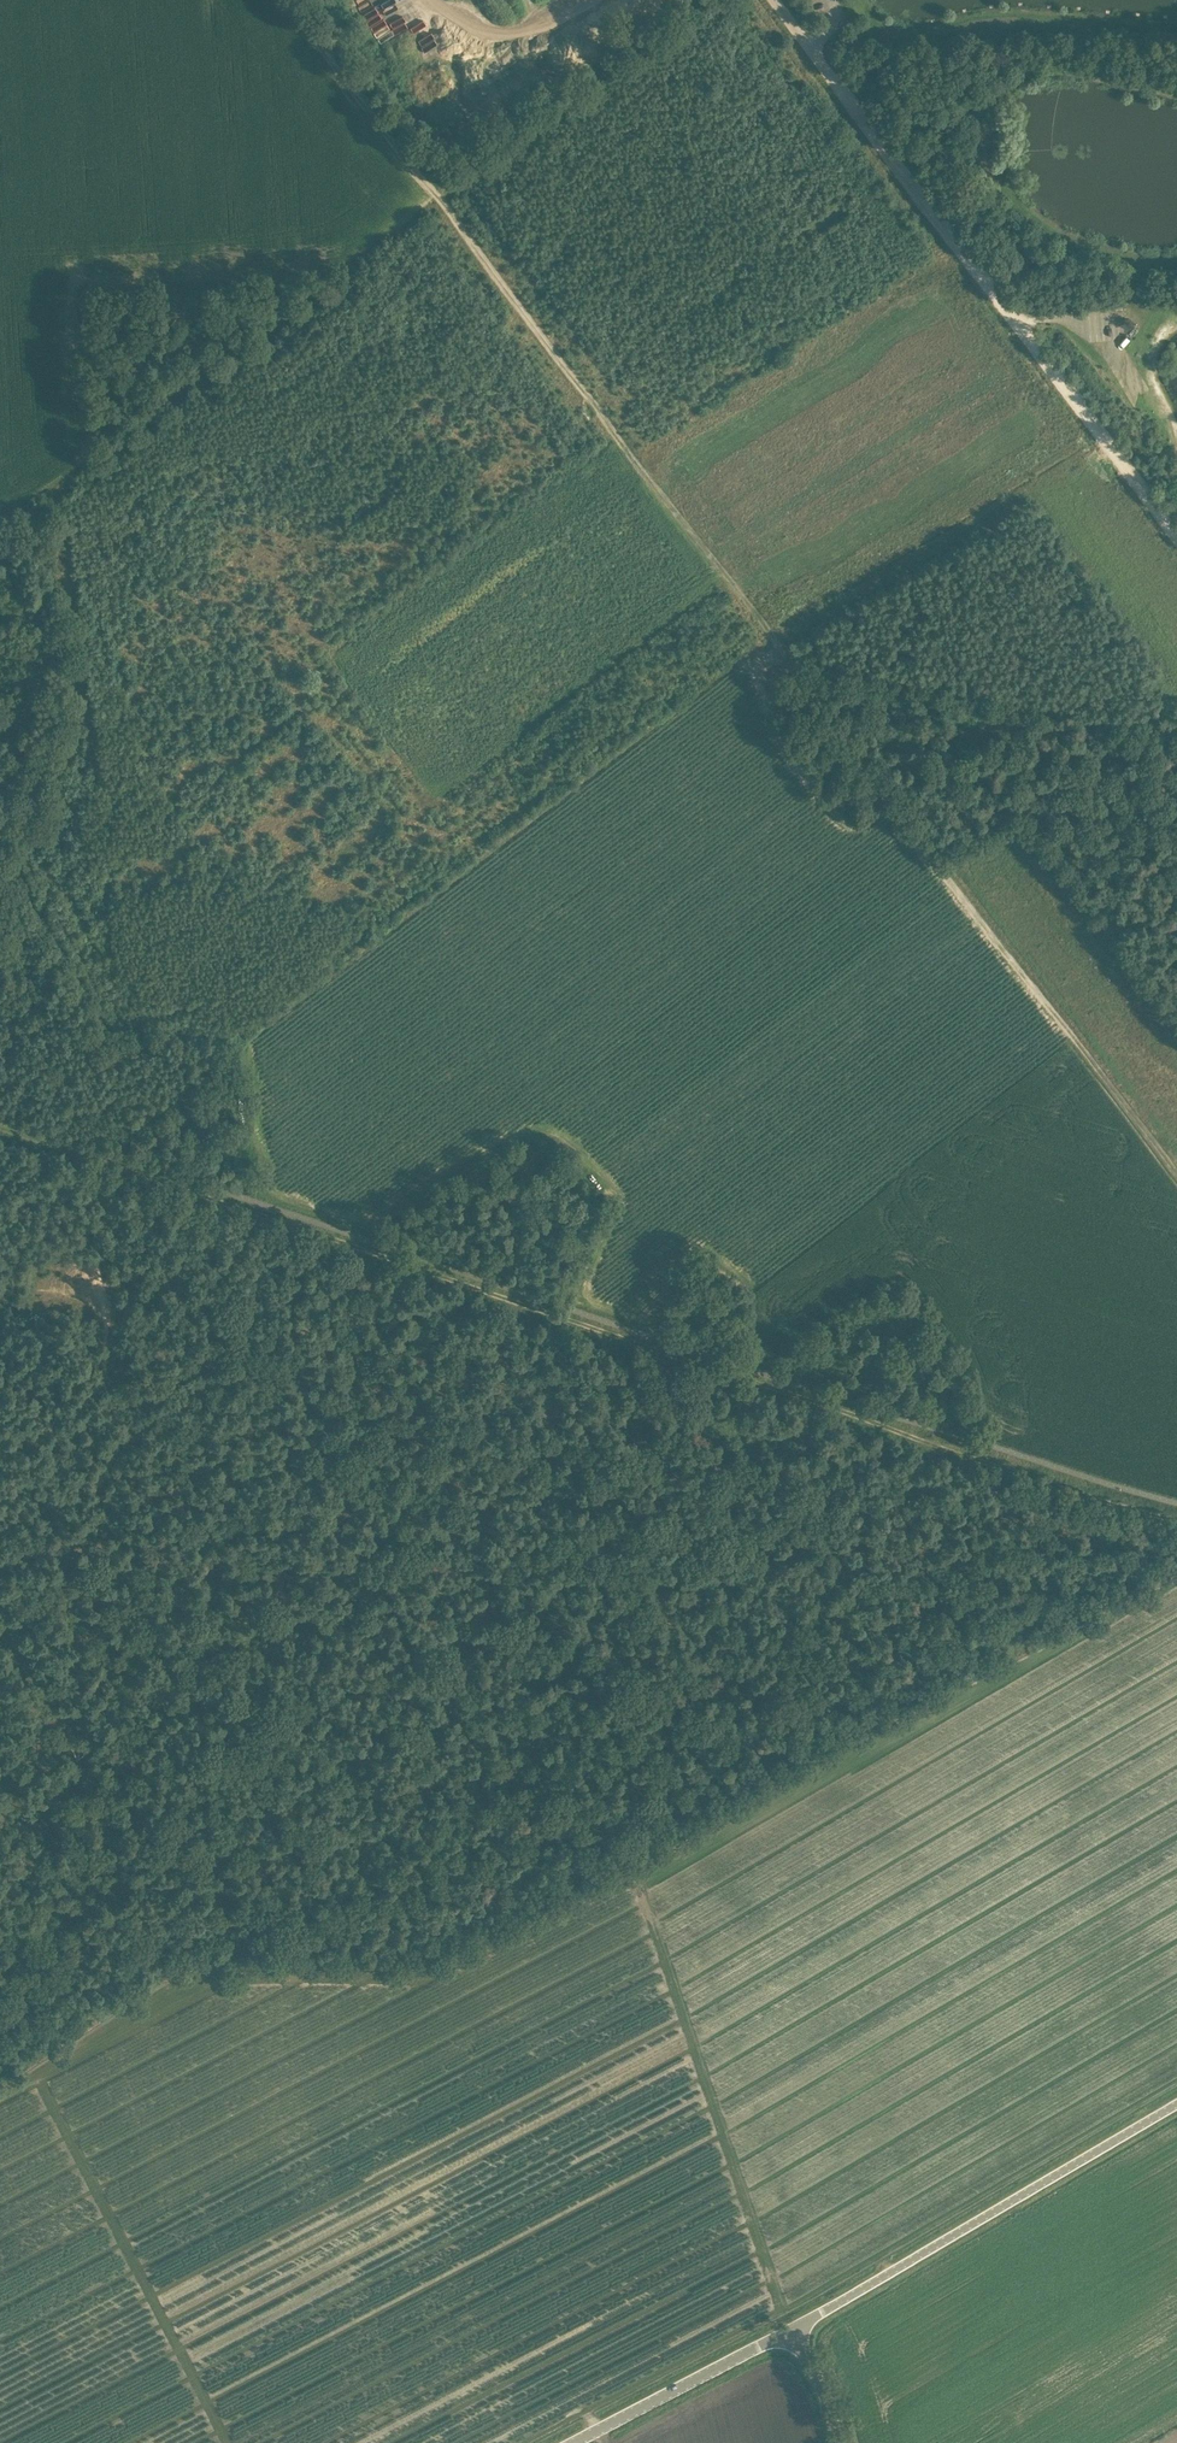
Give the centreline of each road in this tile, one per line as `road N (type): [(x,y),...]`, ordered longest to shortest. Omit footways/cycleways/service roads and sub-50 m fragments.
road 1 (track): [(289,0),(1176,1173)]
road 2 (track): [(0,1127),(1176,1518)]
road 3 (track): [(0,1927),(25,1909),(45,1872),(106,1715),(128,1679),(142,1626),(110,1485),(117,1456),(136,1435),(108,1357),(92,1250),(102,1173),(115,1153)]
road 4 (track): [(1176,535),(811,46)]
road 5 (unclassified): [(792,2329),(1176,2103)]
road 6 (unclassified): [(573,2442),(792,2329)]
road 7 (unclassified): [(839,2442),(792,2329)]

